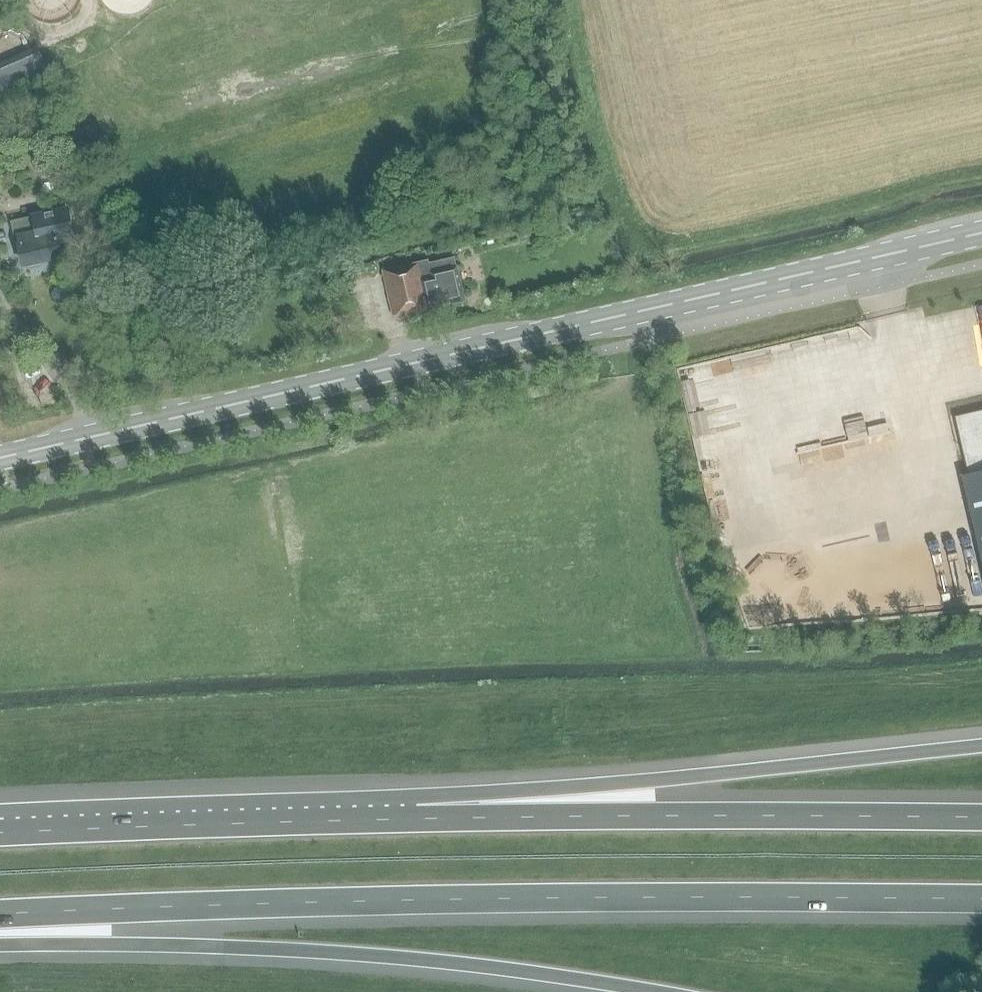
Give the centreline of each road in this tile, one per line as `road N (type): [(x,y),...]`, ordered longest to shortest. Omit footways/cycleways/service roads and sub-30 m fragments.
road 1 (tertiary): [(0,461),(981,233)]
road 2 (motorway): [(0,914),(520,898),(981,899)]
road 3 (motorway): [(981,746),(417,797),(281,822)]
road 4 (motorway): [(981,817),(281,822)]
road 5 (motorway): [(0,945),(303,951),(653,991)]
road 6 (motorway): [(281,822),(0,833)]

